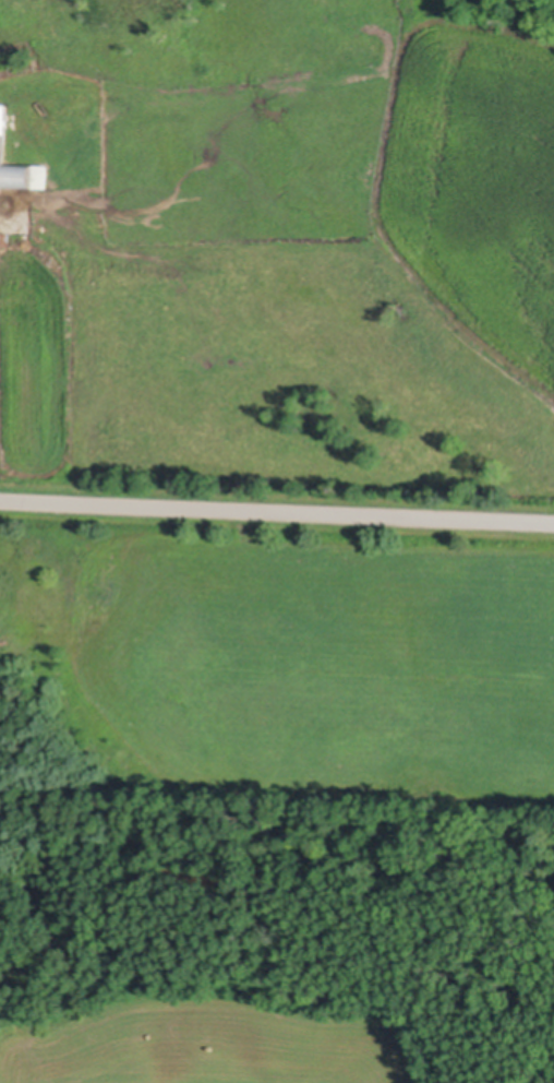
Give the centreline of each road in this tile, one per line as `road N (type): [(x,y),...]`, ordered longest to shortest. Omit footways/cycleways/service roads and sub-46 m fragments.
road 1 (residential): [(553,524),(0,500)]

